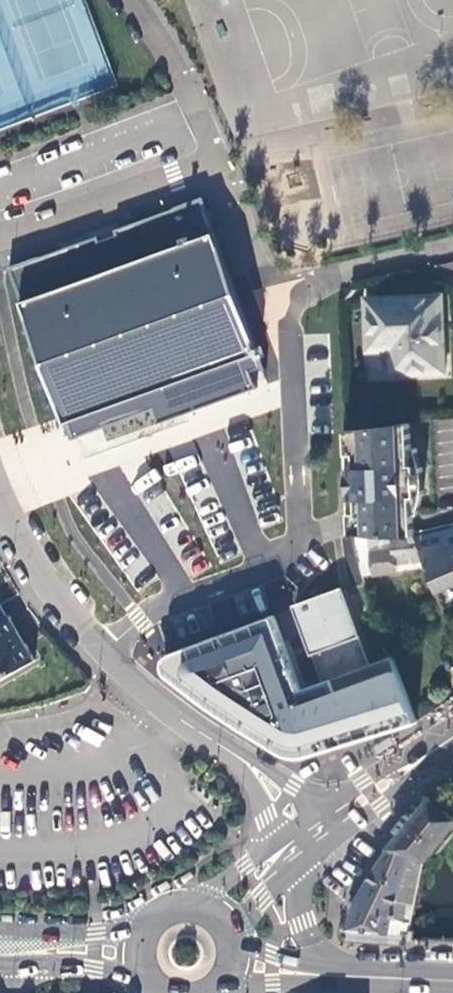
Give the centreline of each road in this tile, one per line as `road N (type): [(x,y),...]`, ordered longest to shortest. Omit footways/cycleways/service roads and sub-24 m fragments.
road 1 (residential): [(0,238),(218,160),(162,46),(123,0)]
road 2 (residential): [(264,568),(303,539),(293,312),(340,276)]
road 3 (residential): [(0,498),(44,582),(103,652)]
road 4 (residential): [(264,568),(140,620),(103,652)]
road 5 (tertiary): [(308,855),(452,742)]
road 6 (residential): [(103,652),(182,721),(238,756)]
road 7 (secondary): [(0,979),(70,965),(149,982)]
road 8 (secondary): [(147,920),(98,930),(0,929)]
road 9 (secondary): [(340,975),(303,923),(308,855)]
road 10 (tertiary): [(452,735),(343,796)]

